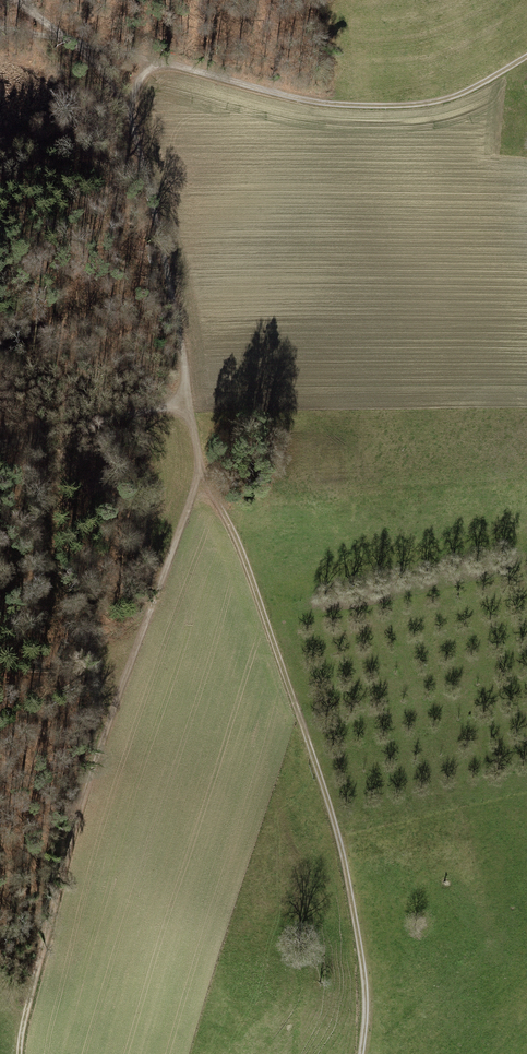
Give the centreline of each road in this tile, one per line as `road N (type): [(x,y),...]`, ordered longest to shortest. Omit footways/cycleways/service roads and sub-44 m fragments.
road 1 (track): [(363,1053),(366,981),(338,818),(239,542),(204,470),(131,113)]
road 2 (track): [(204,470),(104,731),(19,1053)]
road 3 (track): [(526,56),(451,97),(394,106),(313,101),(161,62)]
road 4 (track): [(188,404),(0,445)]
road 5 (track): [(147,187),(0,248)]

